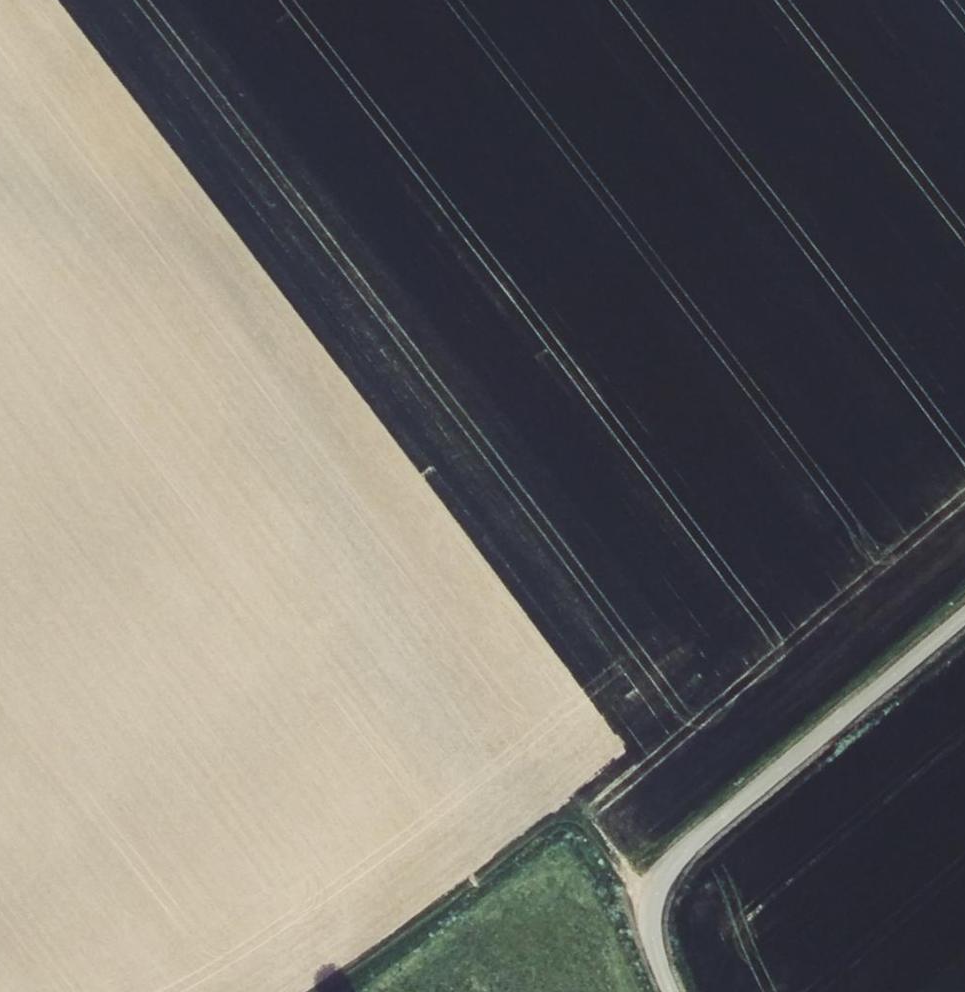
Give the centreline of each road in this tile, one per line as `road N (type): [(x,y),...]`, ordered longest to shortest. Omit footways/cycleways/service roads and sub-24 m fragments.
road 1 (tertiary): [(672,991),(653,932),(666,867),(964,614)]

